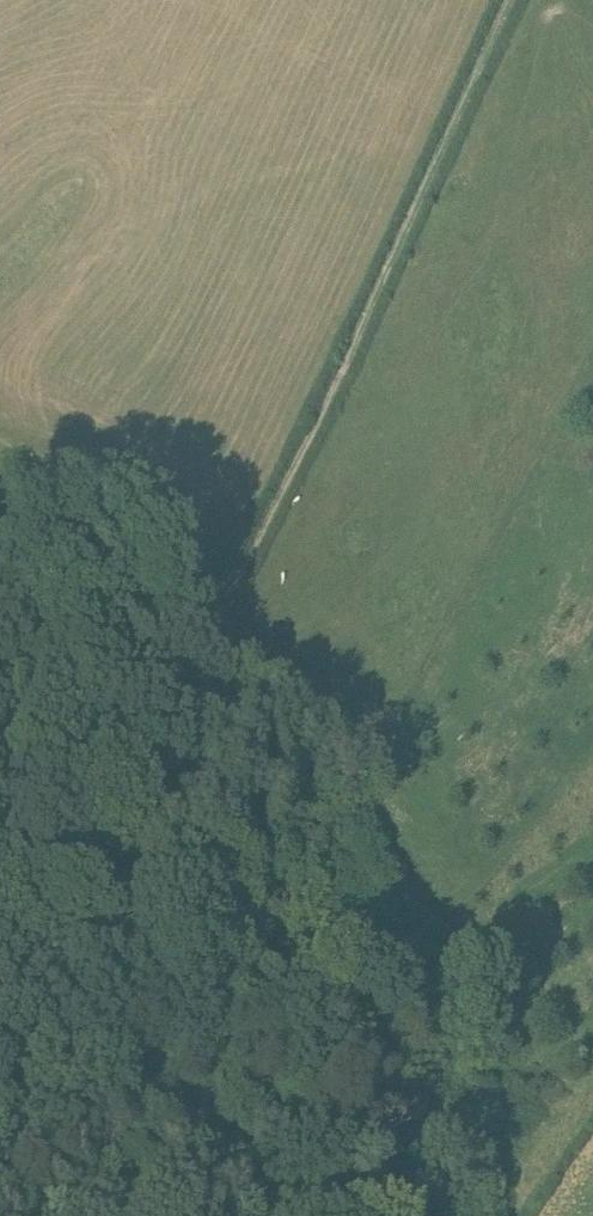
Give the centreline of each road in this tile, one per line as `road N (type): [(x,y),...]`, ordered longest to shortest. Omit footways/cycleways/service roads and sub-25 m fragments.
road 1 (track): [(0,791),(90,737),(148,687),(223,604),(341,370),(507,0)]

